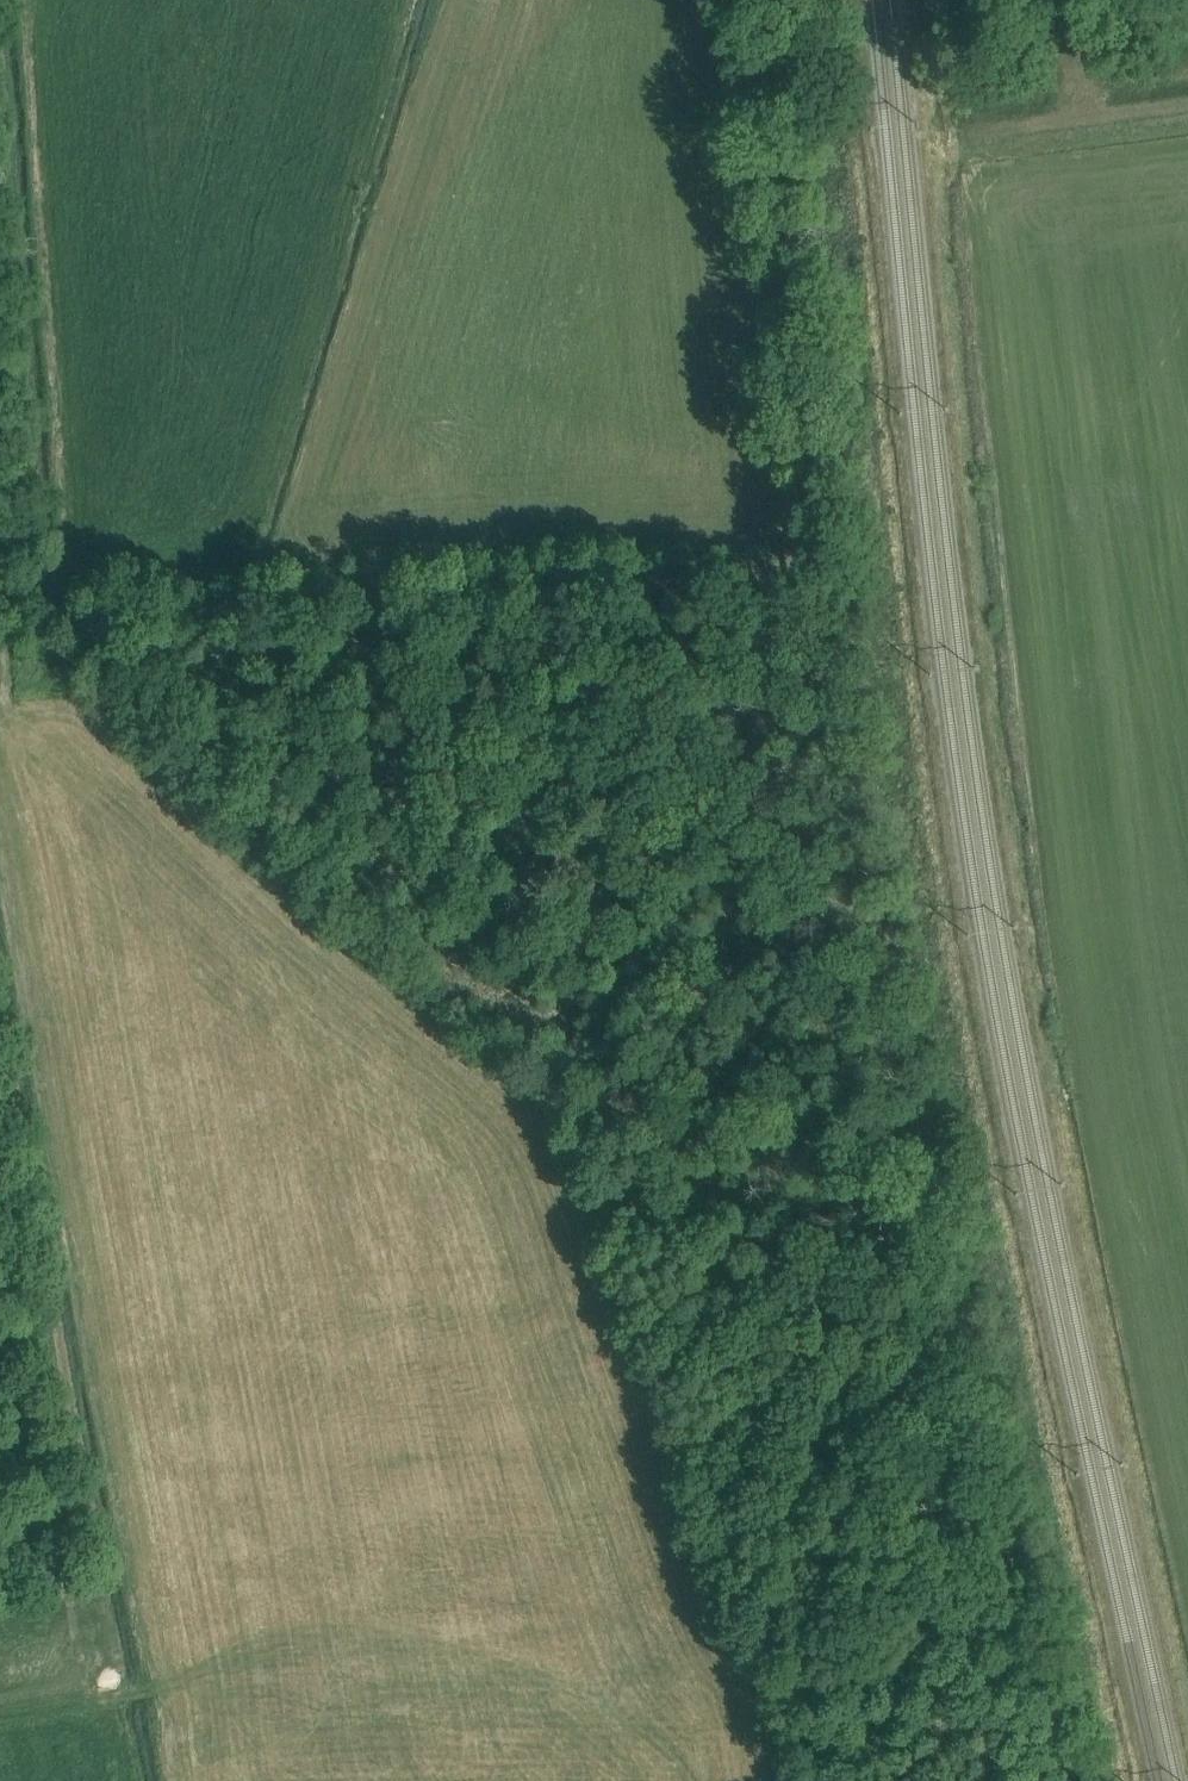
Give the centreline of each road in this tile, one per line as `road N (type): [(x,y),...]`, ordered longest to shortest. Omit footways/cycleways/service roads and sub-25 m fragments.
road 1 (track): [(1187,11),(926,57)]

